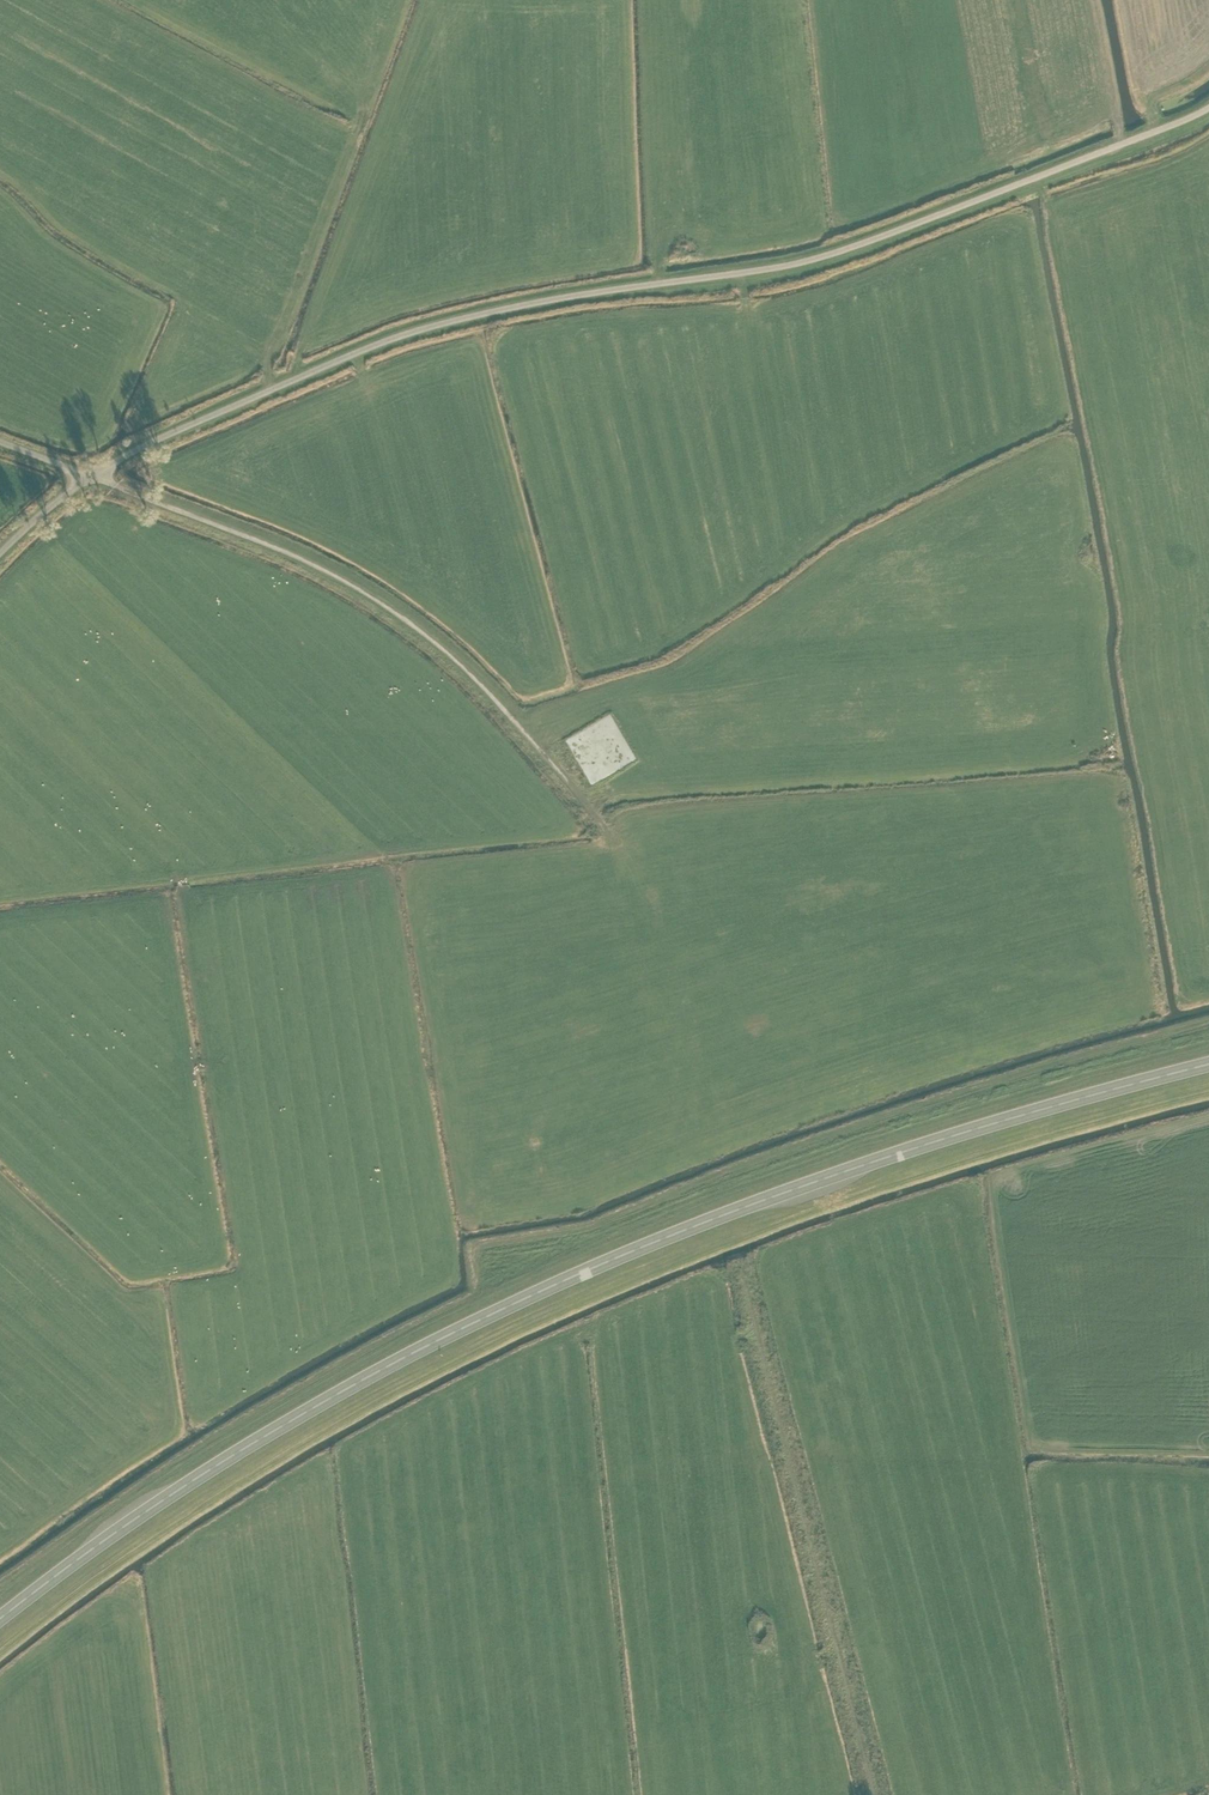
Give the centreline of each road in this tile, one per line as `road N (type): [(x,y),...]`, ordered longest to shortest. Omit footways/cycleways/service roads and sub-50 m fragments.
road 1 (trunk): [(0,1619),(233,1455),(516,1302),(804,1185),(1208,1064)]
road 2 (unclassified): [(89,481),(172,434),(368,351),(533,306),(809,263),(1208,111)]
road 3 (unclassified): [(596,825),(514,716),(438,643),(289,556),(89,481)]
road 4 (track): [(875,1794),(740,1262)]

